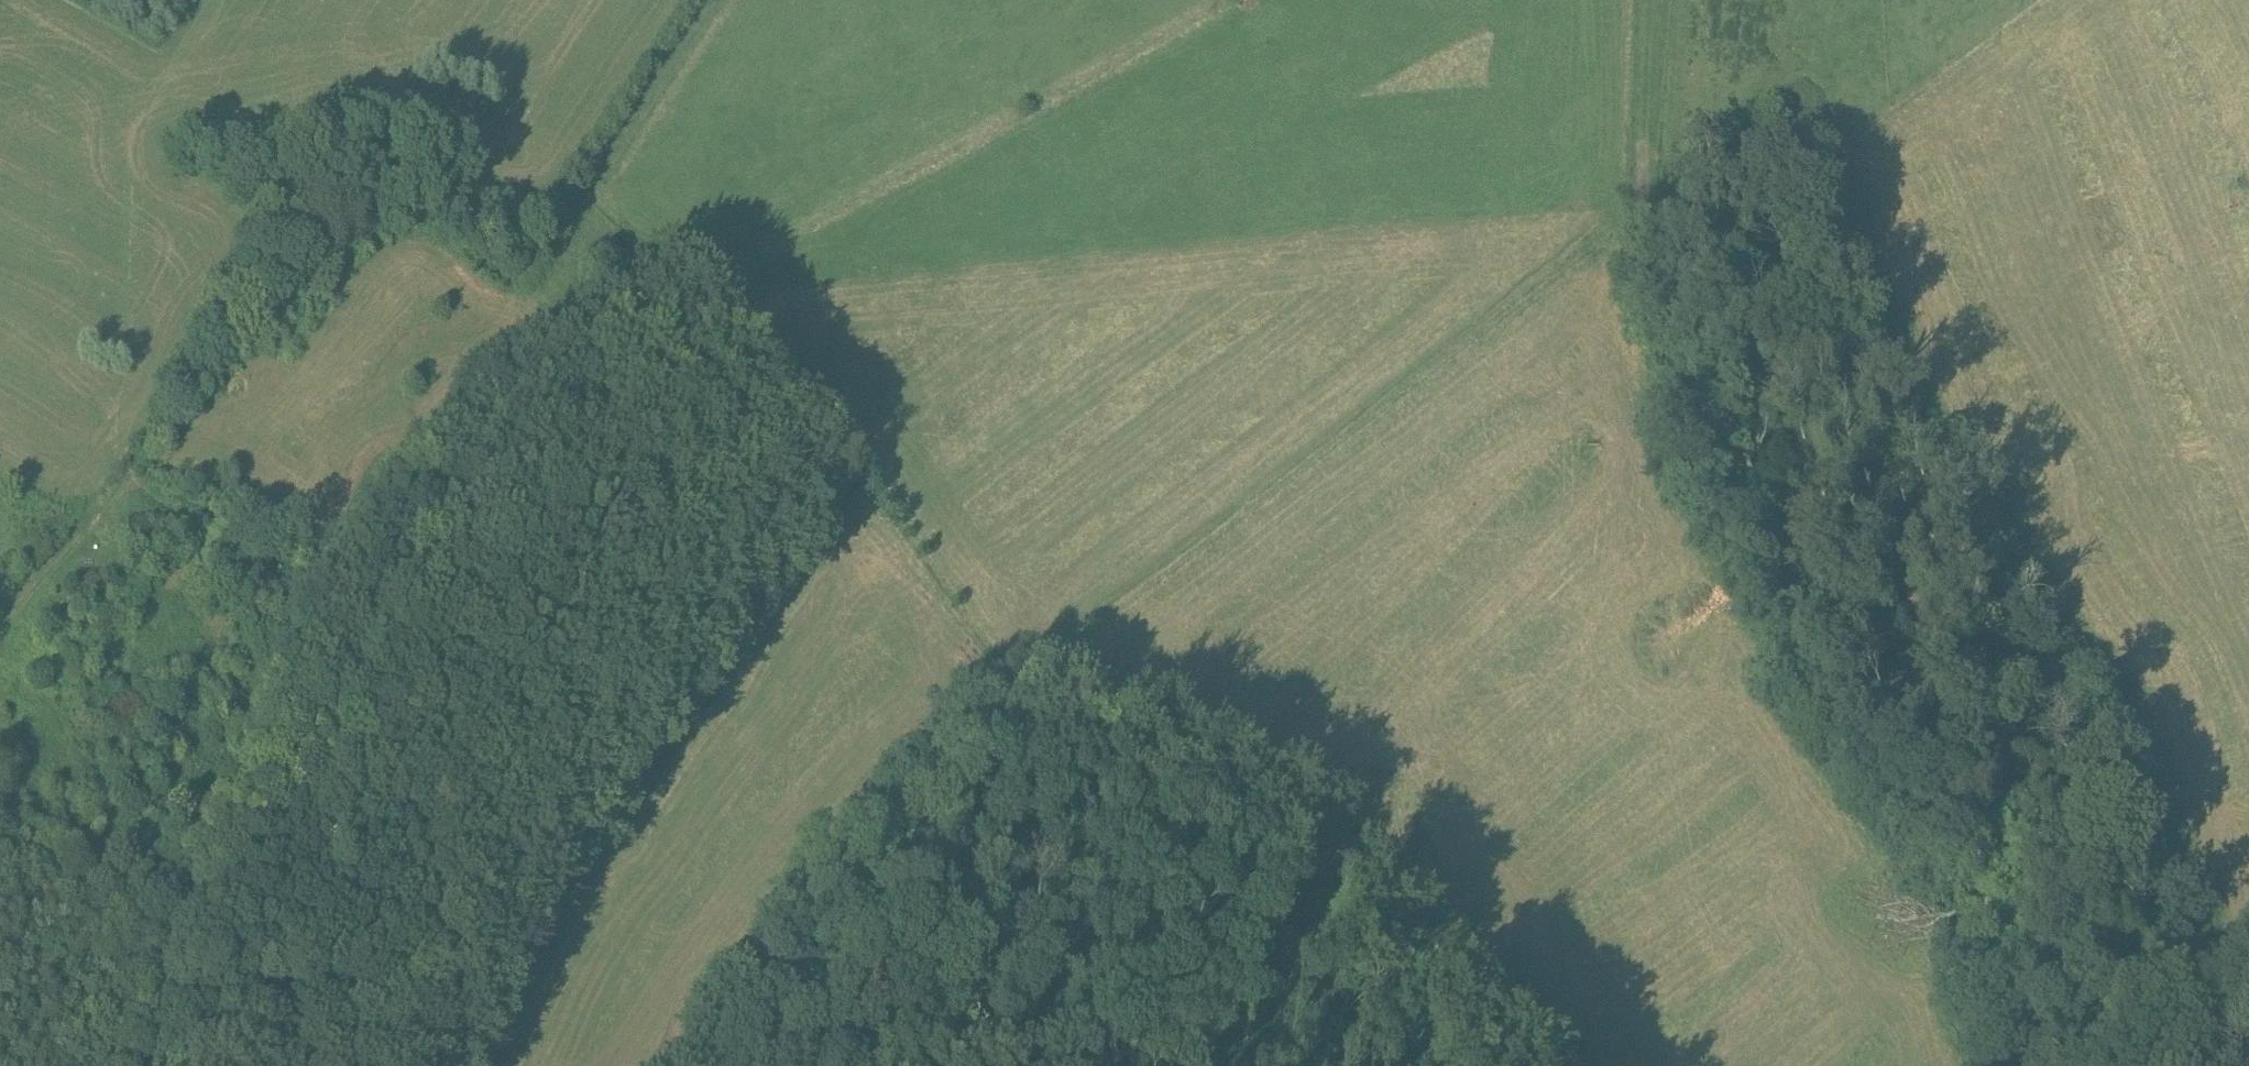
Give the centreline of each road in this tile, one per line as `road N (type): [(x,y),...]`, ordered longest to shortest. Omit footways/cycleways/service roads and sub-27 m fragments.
road 1 (track): [(1657,0),(1649,207)]
road 2 (track): [(0,627),(127,479)]

